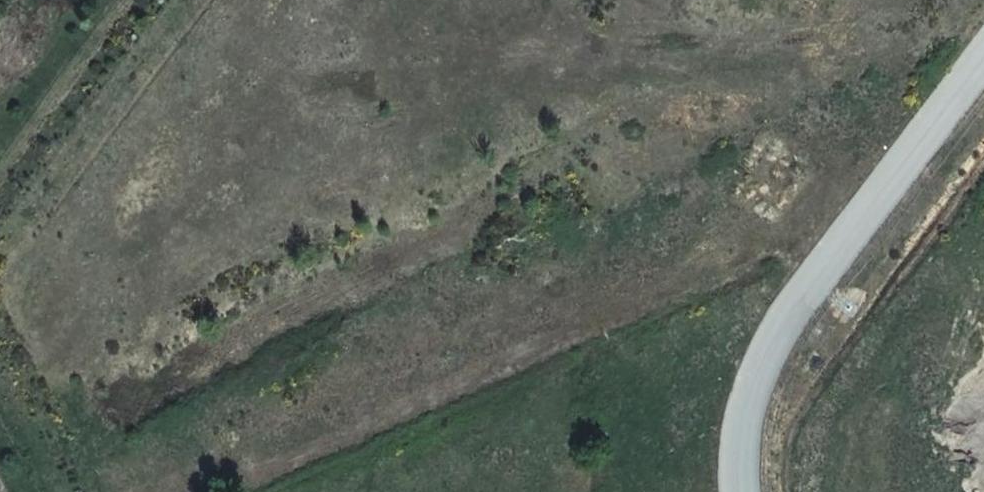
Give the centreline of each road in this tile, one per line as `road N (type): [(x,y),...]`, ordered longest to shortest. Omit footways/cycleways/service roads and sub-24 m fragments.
road 1 (unclassified): [(739,491),(741,423),(768,347),(983,58)]

